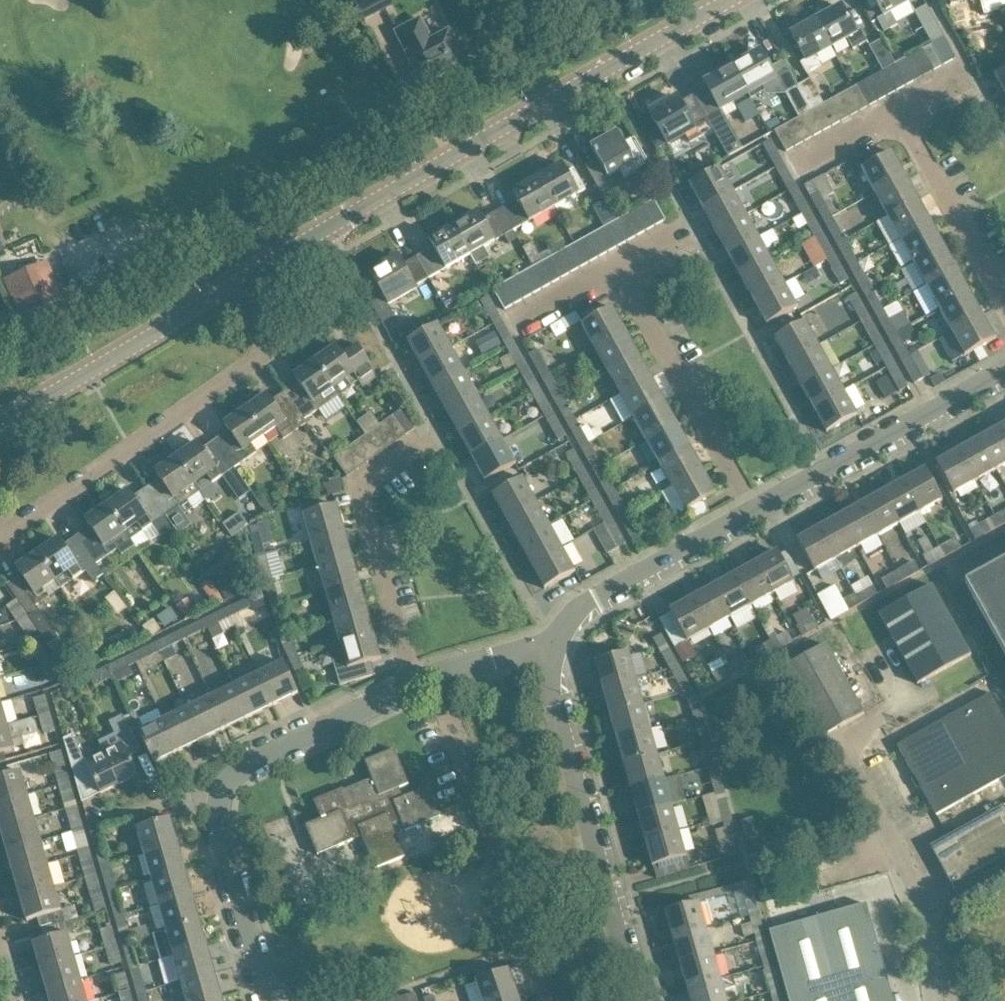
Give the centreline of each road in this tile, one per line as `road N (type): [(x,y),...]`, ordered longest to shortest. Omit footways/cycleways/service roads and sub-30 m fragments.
road 1 (residential): [(0,536),(342,305),(353,285),(333,227)]
road 2 (tertiary): [(333,227),(729,0)]
road 3 (residential): [(274,1000),(221,796),(254,760),(416,683)]
road 4 (tertiary): [(0,426),(333,227)]
road 5 (residential): [(640,1000),(549,681),(556,644)]
road 6 (residential): [(954,1000),(925,915),(841,749),(875,720)]
road 7 (residential): [(416,683),(359,490),(436,433)]
road 8 (residential): [(752,512),(1004,372)]
road 9 (residential): [(752,512),(619,264)]
road 10 (residential): [(556,644),(577,610),(752,512)]
road 11 (residential): [(1004,302),(893,112)]
road 12 (residential): [(547,1000),(480,798)]
road 13 (residential): [(416,683),(556,644)]

